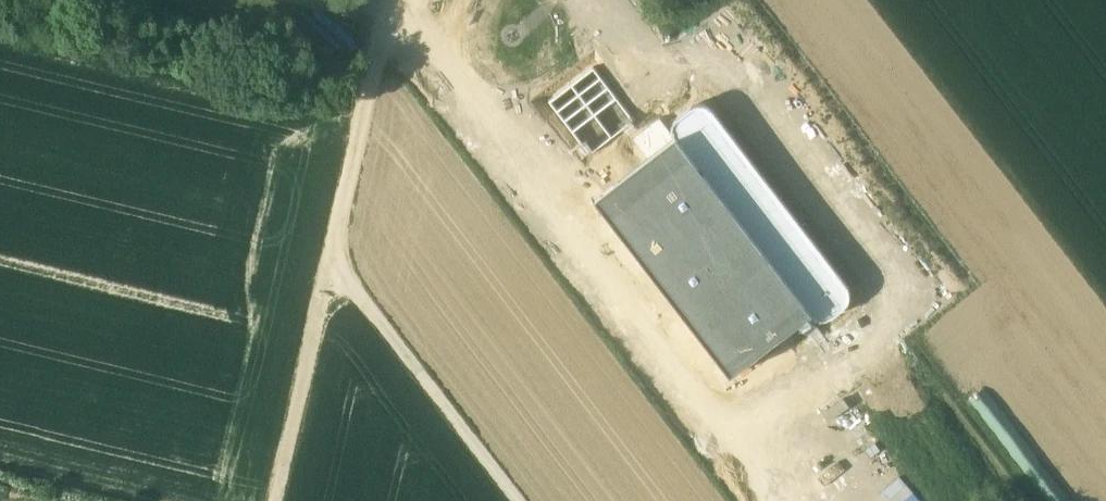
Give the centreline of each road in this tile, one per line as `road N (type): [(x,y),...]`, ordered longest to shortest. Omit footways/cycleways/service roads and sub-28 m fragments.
road 1 (track): [(332,263),(517,500)]
road 2 (track): [(276,500),(332,263)]
road 3 (track): [(332,263),(364,111)]

